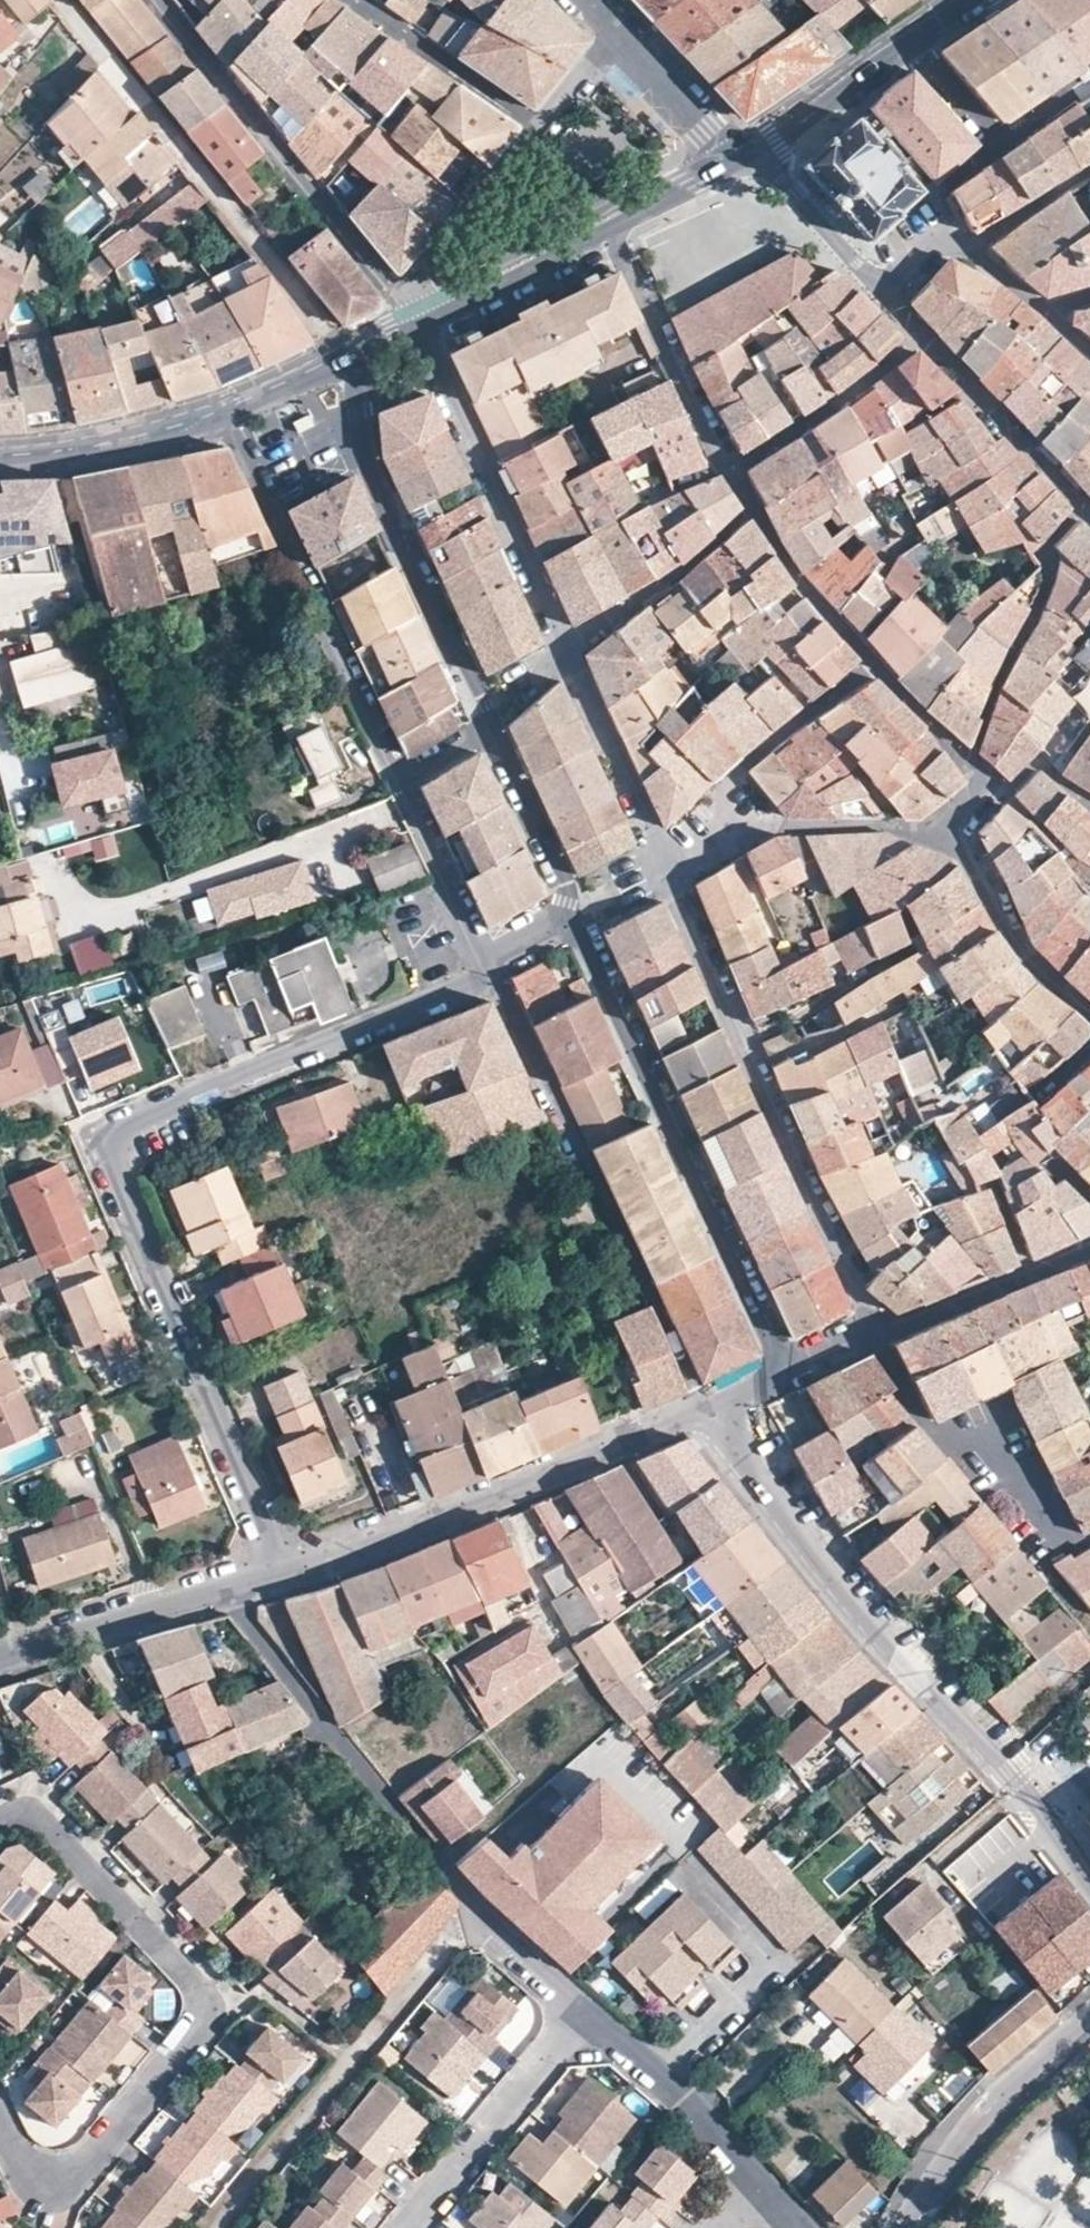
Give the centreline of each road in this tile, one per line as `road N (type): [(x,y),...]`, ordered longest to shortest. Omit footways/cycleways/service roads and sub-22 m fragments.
road 1 (residential): [(285,1580),(108,1147),(111,1129),(186,1091),(491,974)]
road 2 (residential): [(709,1416),(830,1582),(1005,1778),(1089,1889)]
road 3 (residential): [(0,2130),(13,2159),(38,2172),(70,2172),(96,2156),(200,2028),(208,2003),(199,1979),(49,1825),(28,1812),(3,1819)]
road 4 (residential): [(229,1595),(368,1781),(480,1910),(583,2005)]
road 5 (residential): [(573,912),(782,1373)]
road 6 (residential): [(491,974),(709,1416)]
road 7 (residential): [(876,1333),(677,885)]
road 8 (residential): [(59,0),(276,268),(340,361)]
road 9 (residential): [(285,1580),(709,1416)]
road 10 (residential): [(416,325),(155,0)]
road 11 (residential): [(402,779),(229,413)]
road 12 (residential): [(340,361),(364,461),(487,727)]
road 13 (residential): [(1089,1622),(926,1424),(876,1333)]
road 14 (residential): [(566,651),(416,325)]
road 15 (residential): [(742,159),(794,198),(871,286),(939,227),(966,250)]
road 16 (residential): [(969,764),(999,674),(1048,576),(1042,546),(1077,507)]
road 17 (residential): [(1089,2013),(977,2126),(909,2227)]
road 18 (residential): [(583,2005),(414,2227)]
road 19 (residential): [(612,227),(726,466)]
road 20 (residential): [(583,2005),(759,2185)]
road 21 (residential): [(0,1658),(229,1595)]
road 22 (residential): [(539,128),(436,250),(416,325)]
road 23 (residential): [(951,824),(1012,938),(1089,1013)]
road 24 (tertiary): [(229,413),(62,461),(0,462)]
road 25 (residential): [(726,466),(782,439),(919,334)]
road 26 (residential): [(566,651),(679,571),(750,506)]
road 27 (residential): [(1089,1250),(876,1333)]
road 28 (residential): [(539,128),(358,0)]
road 29 (tertiary): [(612,227),(416,325)]
road 30 (residential): [(654,841),(566,651)]
road 31 (tertiary): [(912,44),(742,159)]
road 32 (residential): [(487,727),(573,912)]
road 33 (residential): [(750,506),(795,576),(876,664)]
road 34 (residential): [(485,960),(402,779)]
road 35 (residential): [(781,825),(883,826),(938,836),(951,824)]
road 36 (tertiary): [(619,34),(742,159)]
road 37 (residential): [(738,770),(876,664)]
road 38 (residential): [(654,841),(608,870),(622,910),(677,885)]
road 39 (residential): [(1089,170),(966,250)]
road 40 (tertiary): [(742,159),(612,227)]
road 41 (residential): [(876,664),(969,764)]
road 42 (residential): [(912,44),(997,141)]
road 43 (residential): [(619,34),(539,128)]
road 44 (tertiary): [(340,361),(229,413)]
road 45 (residential): [(1000,797),(1038,759),(1089,802)]
road 46 (residential): [(677,885),(781,825)]

